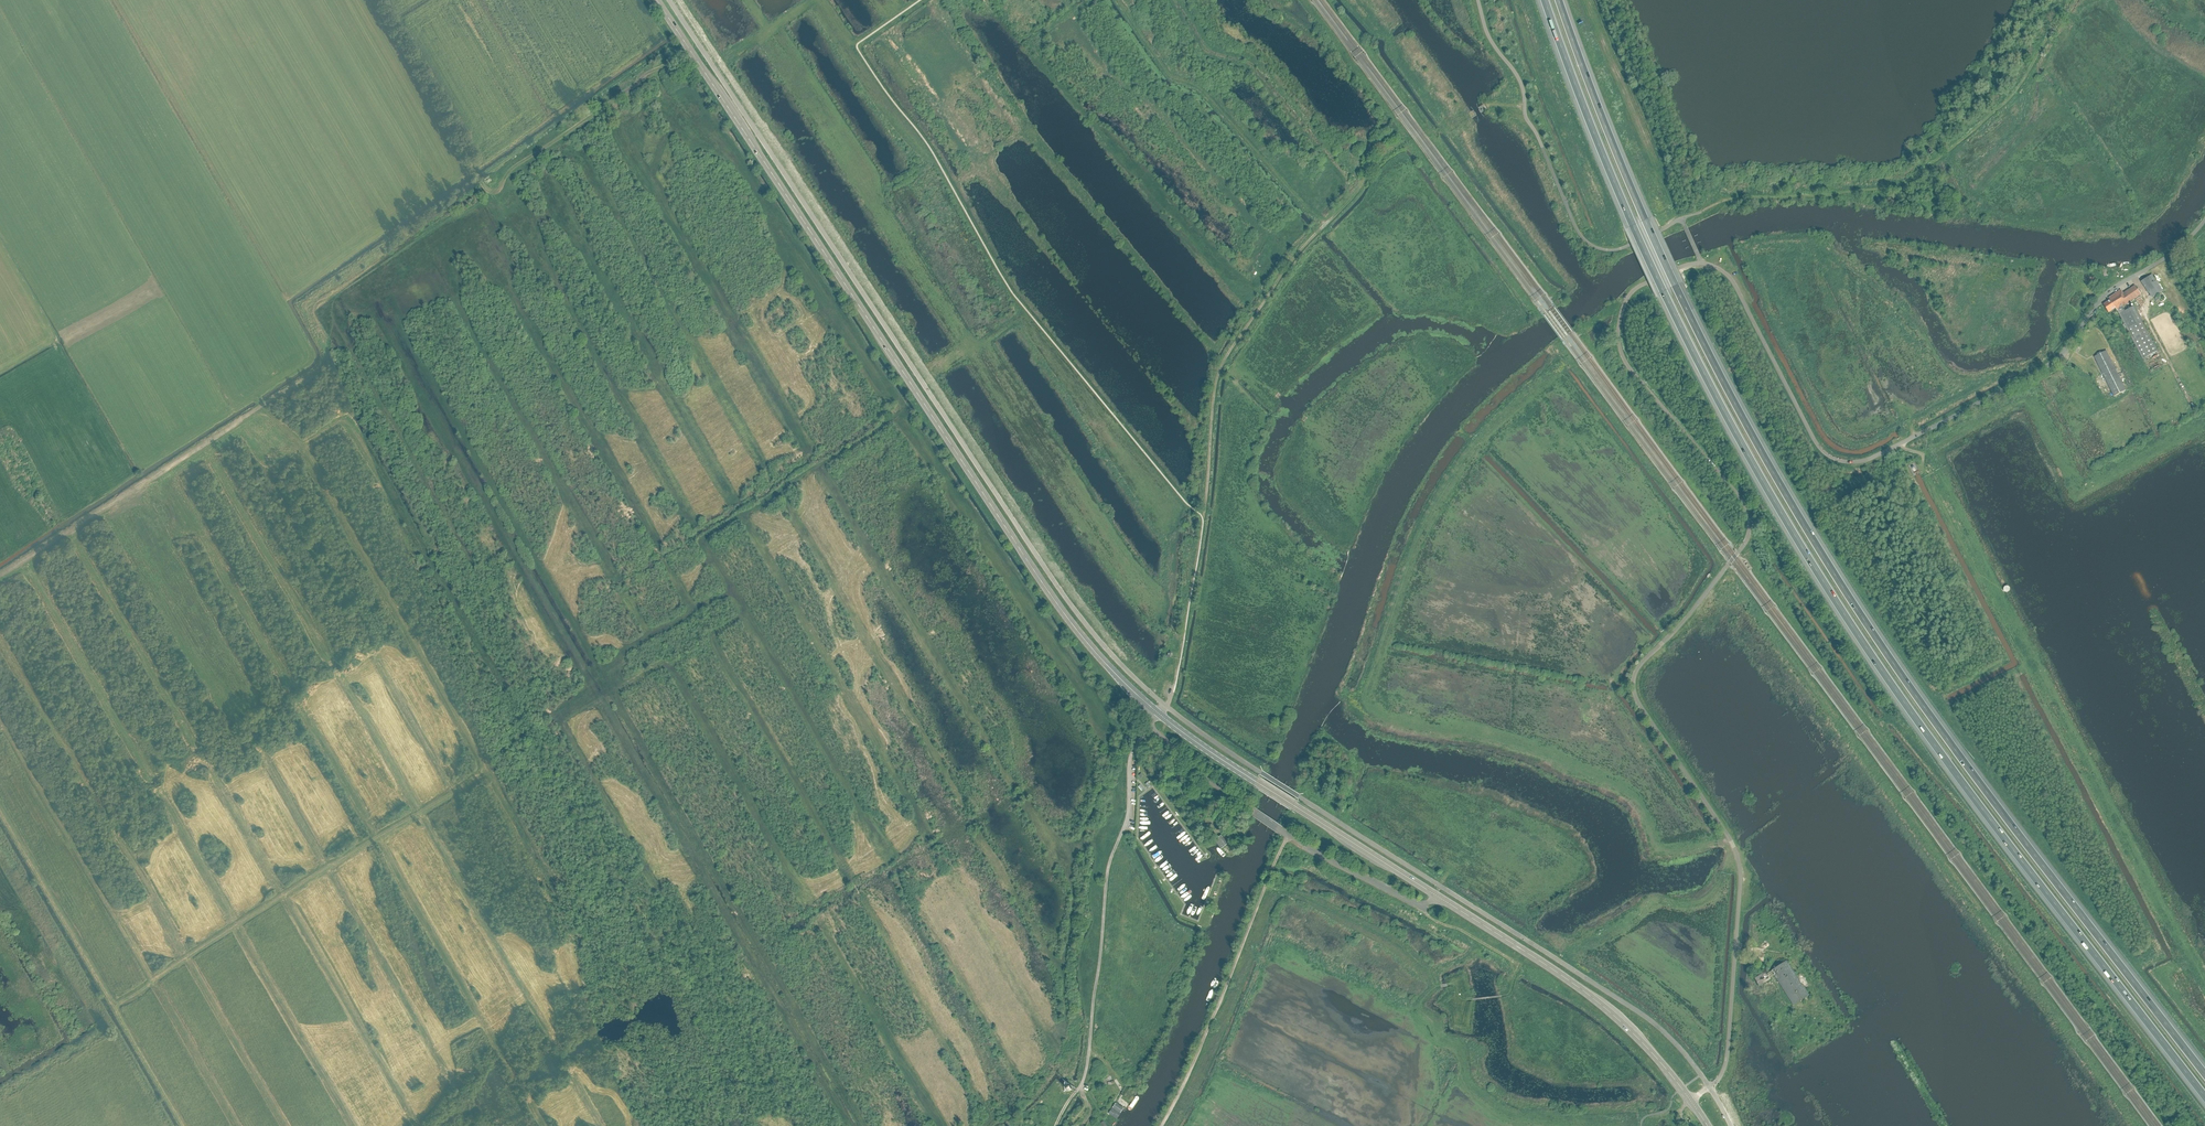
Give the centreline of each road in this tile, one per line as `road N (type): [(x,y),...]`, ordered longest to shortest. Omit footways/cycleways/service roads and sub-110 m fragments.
road 1 (unclassified): [(1709,1087),(1727,1057),(1739,864),(1639,704),(1633,679),(1739,551),(1749,524),(1740,497),(1627,365),(1618,336),(1627,300),(1686,265),(1719,269),(1817,444),(1838,460),(1860,462),(2052,363),(2105,295),(2171,254),(2204,219)]
road 2 (motorway): [(1545,0),(1663,292),(1790,529),(1994,826),(2204,1097)]
road 3 (motorway): [(2204,1075),(1978,781),(1814,543),(1676,286),(1559,0)]
road 4 (secondary): [(1157,712),(1084,639),(1037,576),(657,0)]
road 5 (unclassified): [(1165,706),(1056,585),(669,0)]
road 6 (track): [(1172,692),(1222,364),(1298,253),(1403,132)]
road 7 (unclassified): [(1151,729),(1132,752),(1127,820),(1107,871),(1080,1087)]
road 8 (unclassified): [(1435,894),(1415,903),(1316,852),(1220,789),(1151,729)]
road 9 (secondary): [(1435,894),(1157,712)]
road 10 (unclassified): [(1440,886),(1165,706)]
road 11 (unclassified): [(1701,1075),(1638,1011),(1440,886)]
road 12 (track): [(1288,835),(1159,1125)]
road 13 (secondary): [(1655,1055),(1585,991),(1435,894)]

